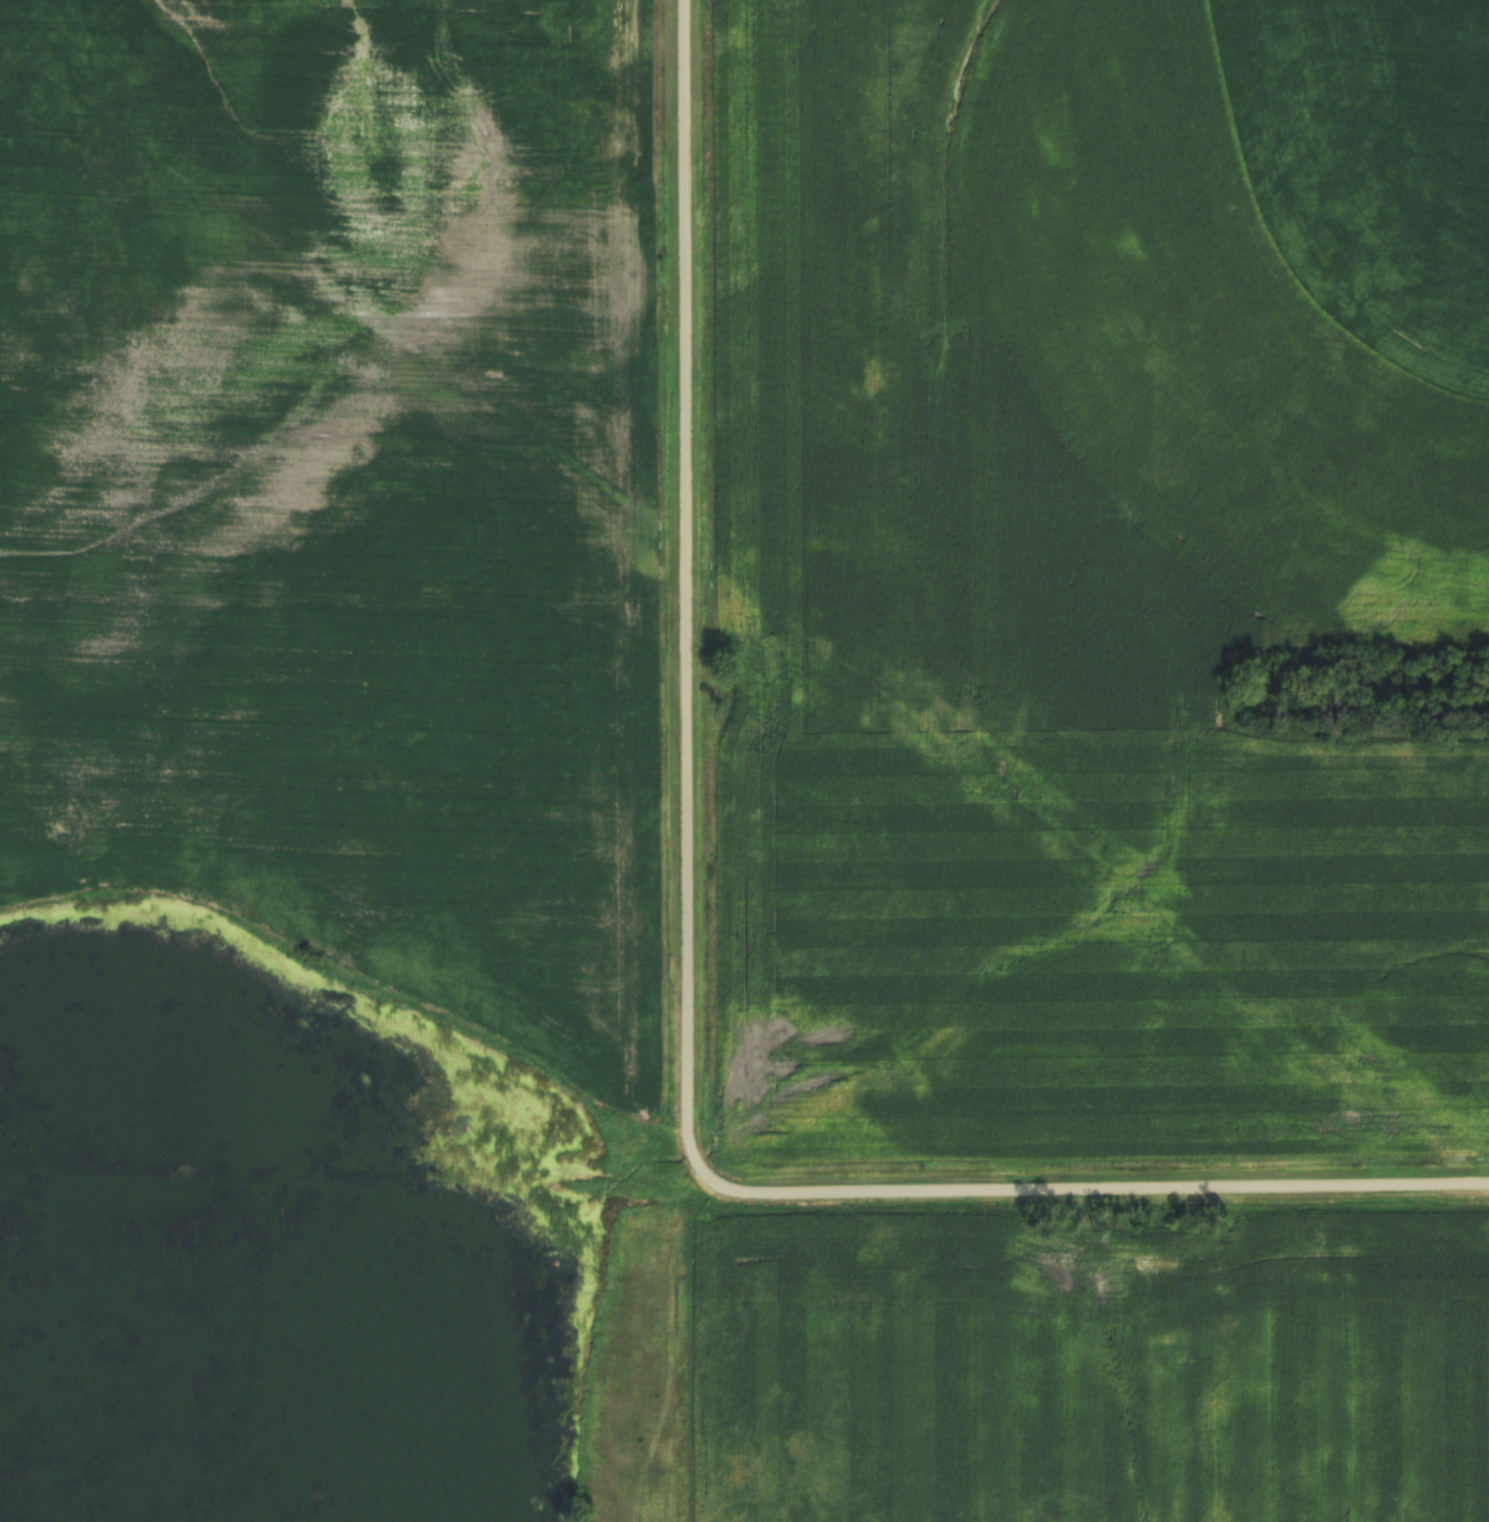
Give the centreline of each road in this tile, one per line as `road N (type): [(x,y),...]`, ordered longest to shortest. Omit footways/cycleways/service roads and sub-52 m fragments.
road 1 (residential): [(689,1183),(683,0)]
road 2 (residential): [(1488,1181),(689,1183),(365,1257)]

